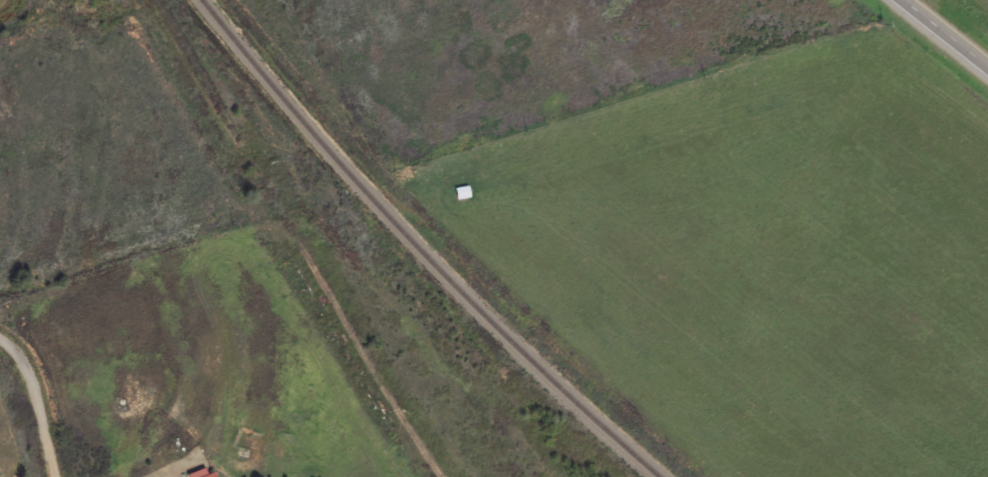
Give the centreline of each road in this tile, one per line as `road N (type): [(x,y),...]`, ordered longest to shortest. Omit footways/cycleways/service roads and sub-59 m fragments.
road 1 (residential): [(57,476),(32,376),(0,335)]

